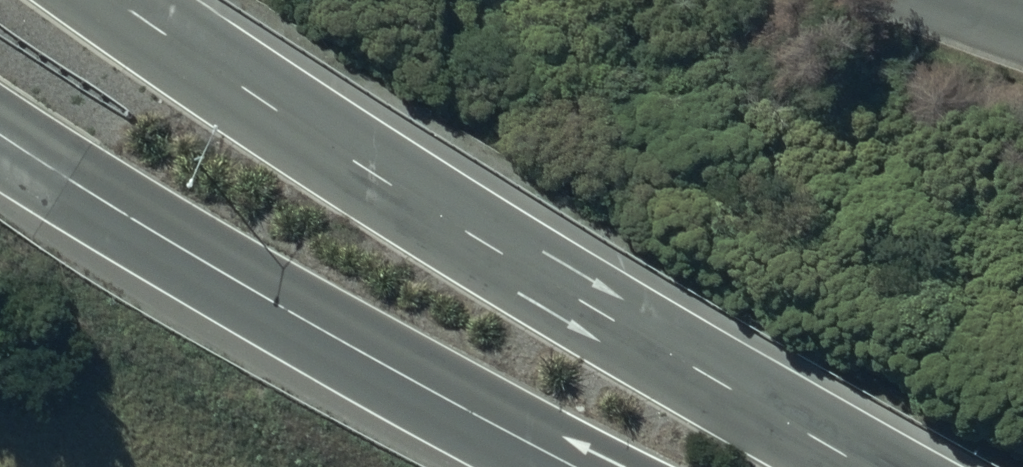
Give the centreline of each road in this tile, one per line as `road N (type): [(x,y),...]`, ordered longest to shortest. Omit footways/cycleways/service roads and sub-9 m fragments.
road 1 (trunk): [(113,0),(654,345),(868,466)]
road 2 (trunk): [(592,466),(444,396),(0,135)]

